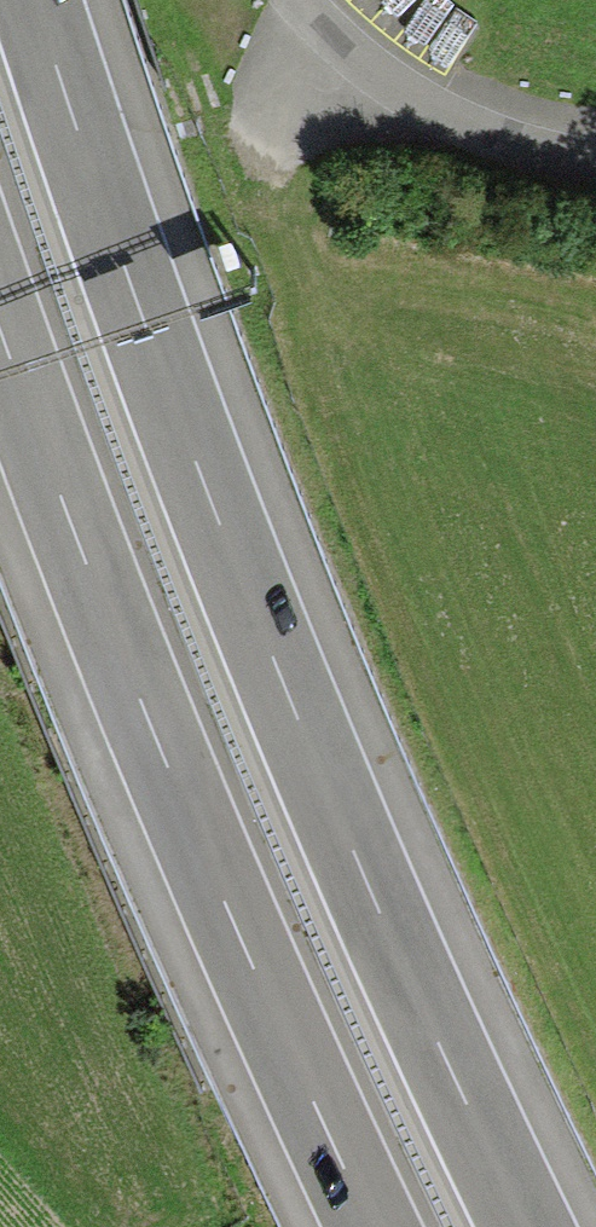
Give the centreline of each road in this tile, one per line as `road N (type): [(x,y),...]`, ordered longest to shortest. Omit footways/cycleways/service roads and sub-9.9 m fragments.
road 1 (motorway): [(531,1226),(205,485),(99,200),(36,0)]
road 2 (motorway): [(0,324),(189,806),(306,1090),(374,1226)]

